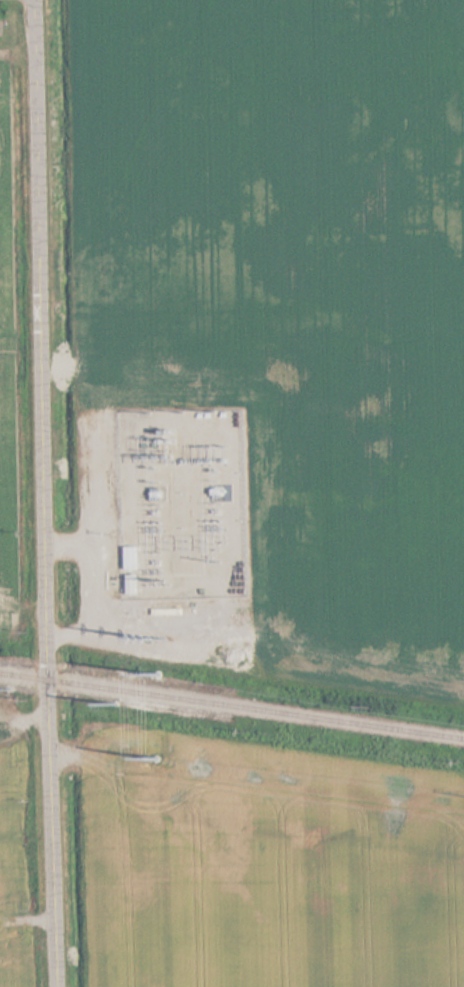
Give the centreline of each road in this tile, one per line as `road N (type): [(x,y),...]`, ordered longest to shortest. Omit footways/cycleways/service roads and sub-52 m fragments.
road 1 (residential): [(62,986),(40,0)]

